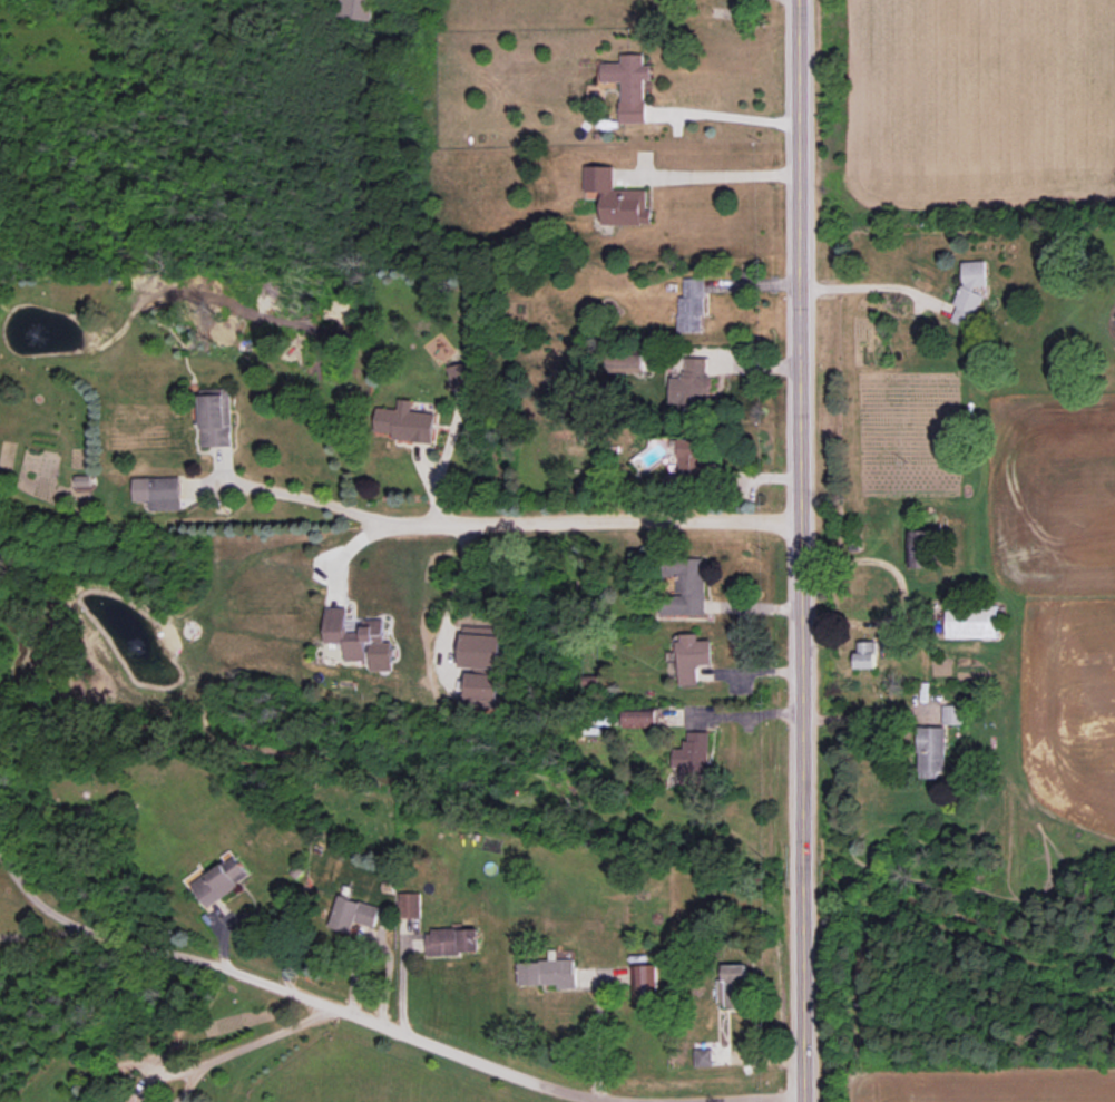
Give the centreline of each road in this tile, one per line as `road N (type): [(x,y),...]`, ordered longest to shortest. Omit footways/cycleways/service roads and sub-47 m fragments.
road 1 (tertiary): [(798,0),(805,1101)]
road 2 (residential): [(0,857),(18,885),(72,918),(219,963),(590,1101)]
road 3 (residential): [(378,525),(799,519)]

